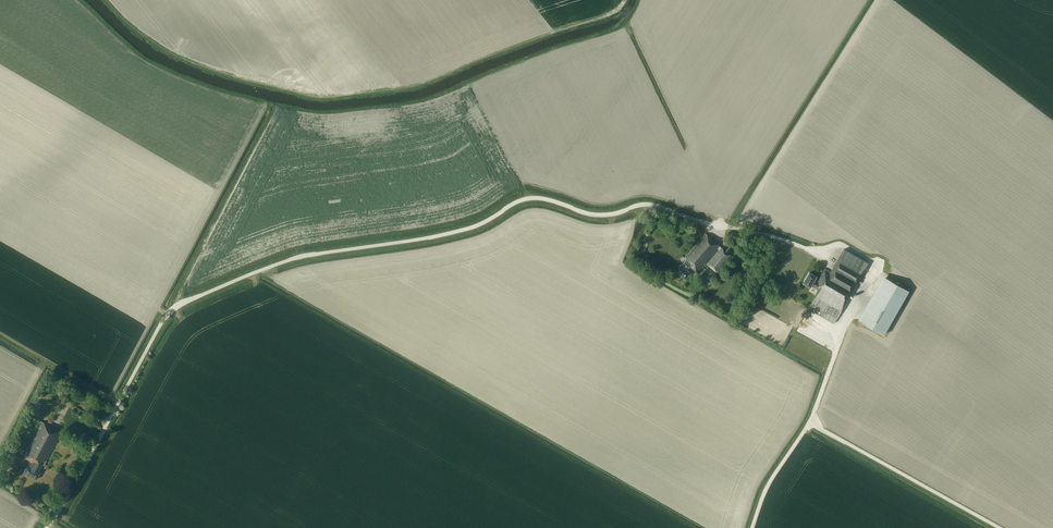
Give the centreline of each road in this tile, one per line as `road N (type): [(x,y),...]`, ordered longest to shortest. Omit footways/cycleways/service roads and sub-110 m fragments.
road 1 (unclassified): [(47,527),(163,324),(179,305),(251,274),(320,253),(469,228),(538,197),(600,214),(650,204),(773,236)]
road 2 (track): [(81,0),(134,52),(180,76),(331,115),(439,99),(618,32),(642,0)]

